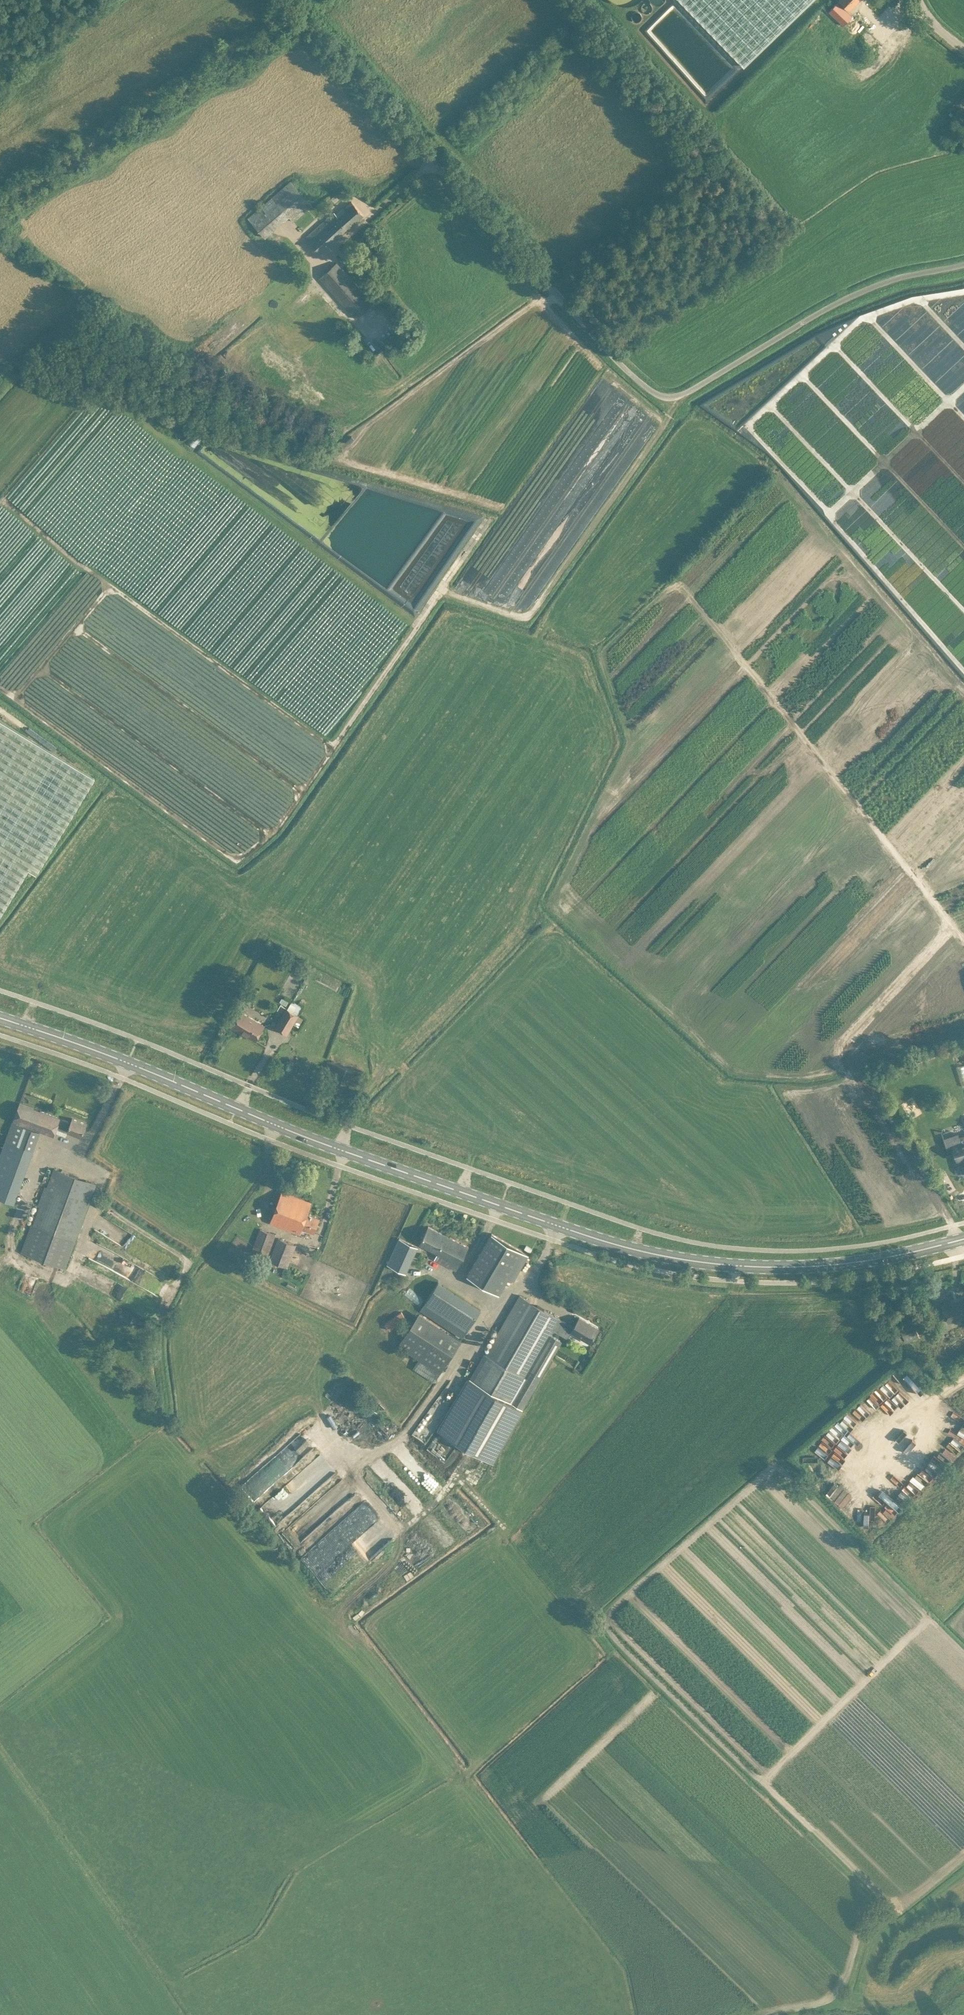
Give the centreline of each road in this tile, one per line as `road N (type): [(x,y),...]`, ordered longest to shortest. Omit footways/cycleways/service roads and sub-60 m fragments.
road 1 (secondary): [(963,1237),(865,1261),(797,1267),(687,1259),(395,1173),(0,1020)]
road 2 (unclassified): [(421,147),(660,395),(682,394),(868,287),(963,264)]
road 3 (track): [(298,23),(421,147)]

